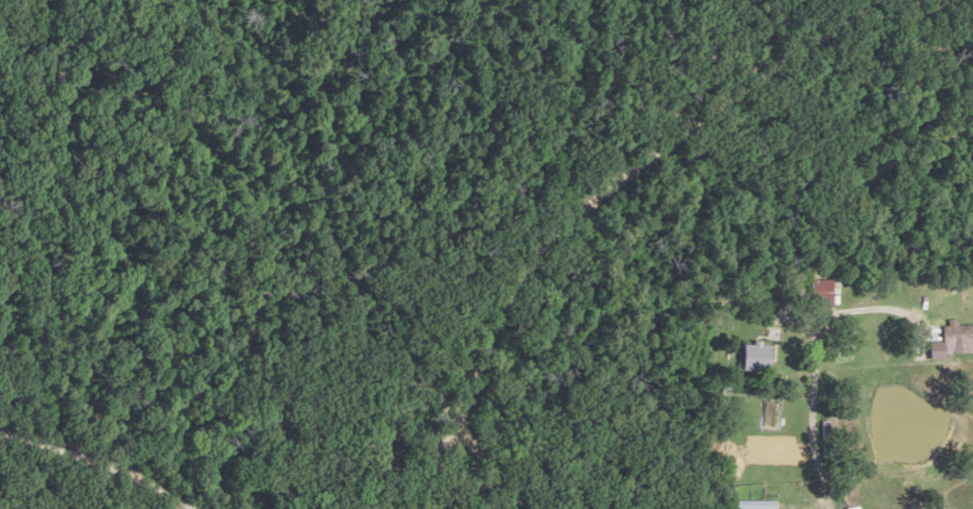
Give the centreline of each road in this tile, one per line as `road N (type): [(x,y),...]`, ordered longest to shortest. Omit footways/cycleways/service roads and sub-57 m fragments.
road 1 (residential): [(868,0),(582,211),(514,293),(457,425)]
road 2 (residential): [(809,272),(874,179),(920,149),(972,139)]
road 3 (residential): [(0,426),(56,442),(193,508)]
road 4 (residential): [(812,438),(818,335),(835,309)]

